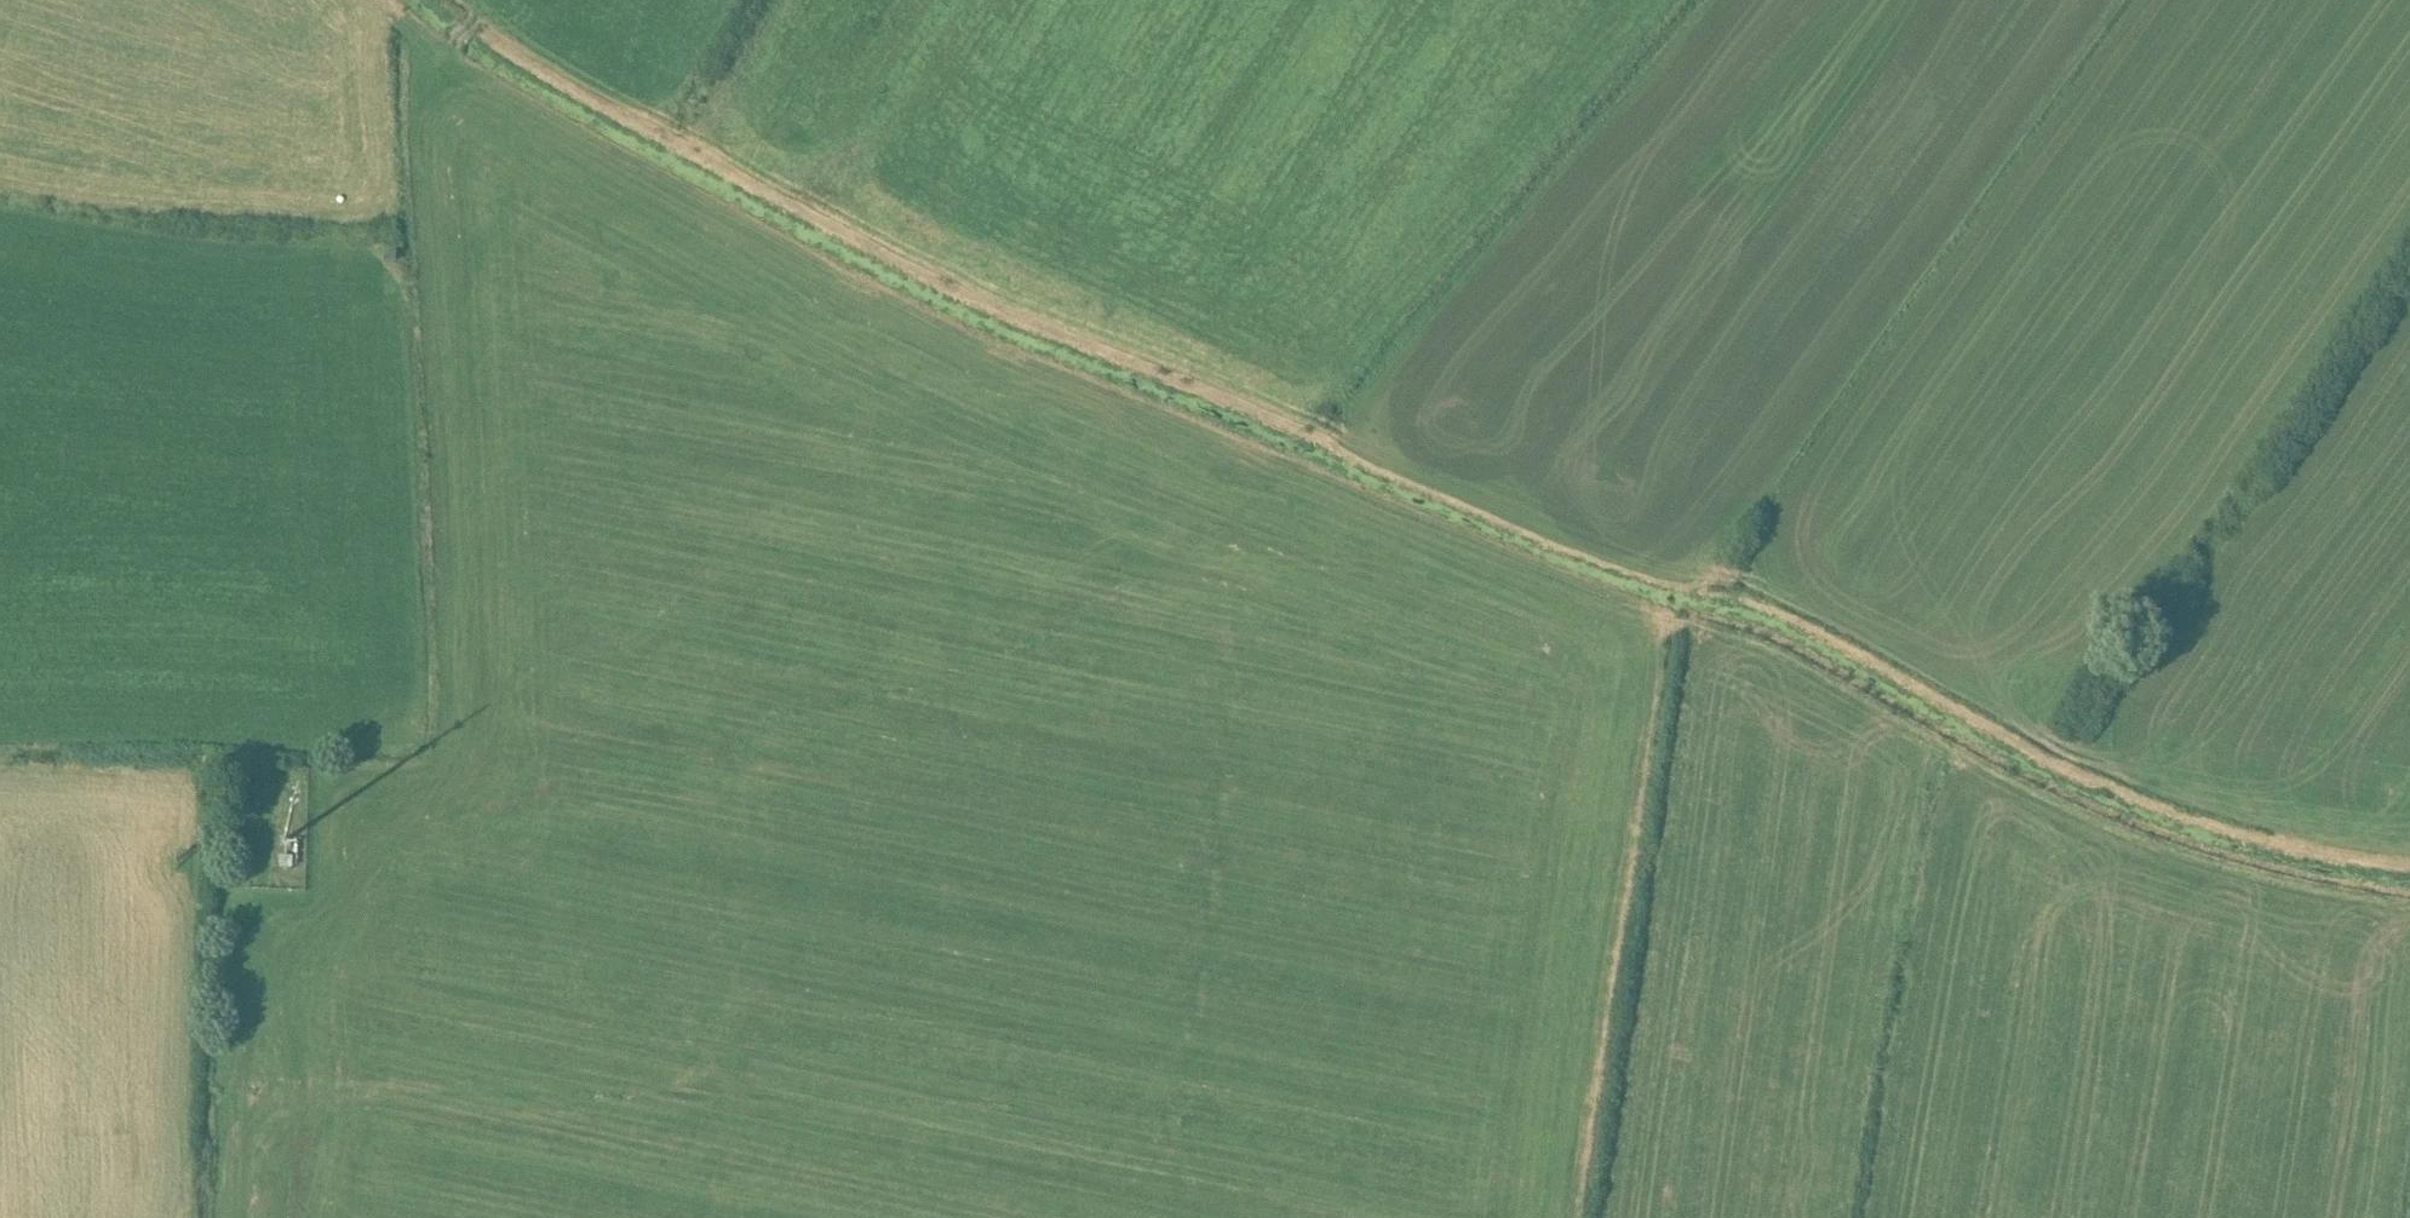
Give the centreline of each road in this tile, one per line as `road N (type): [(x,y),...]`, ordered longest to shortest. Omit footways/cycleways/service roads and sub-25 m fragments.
road 1 (track): [(2378,1217),(2402,949),(2409,940)]

